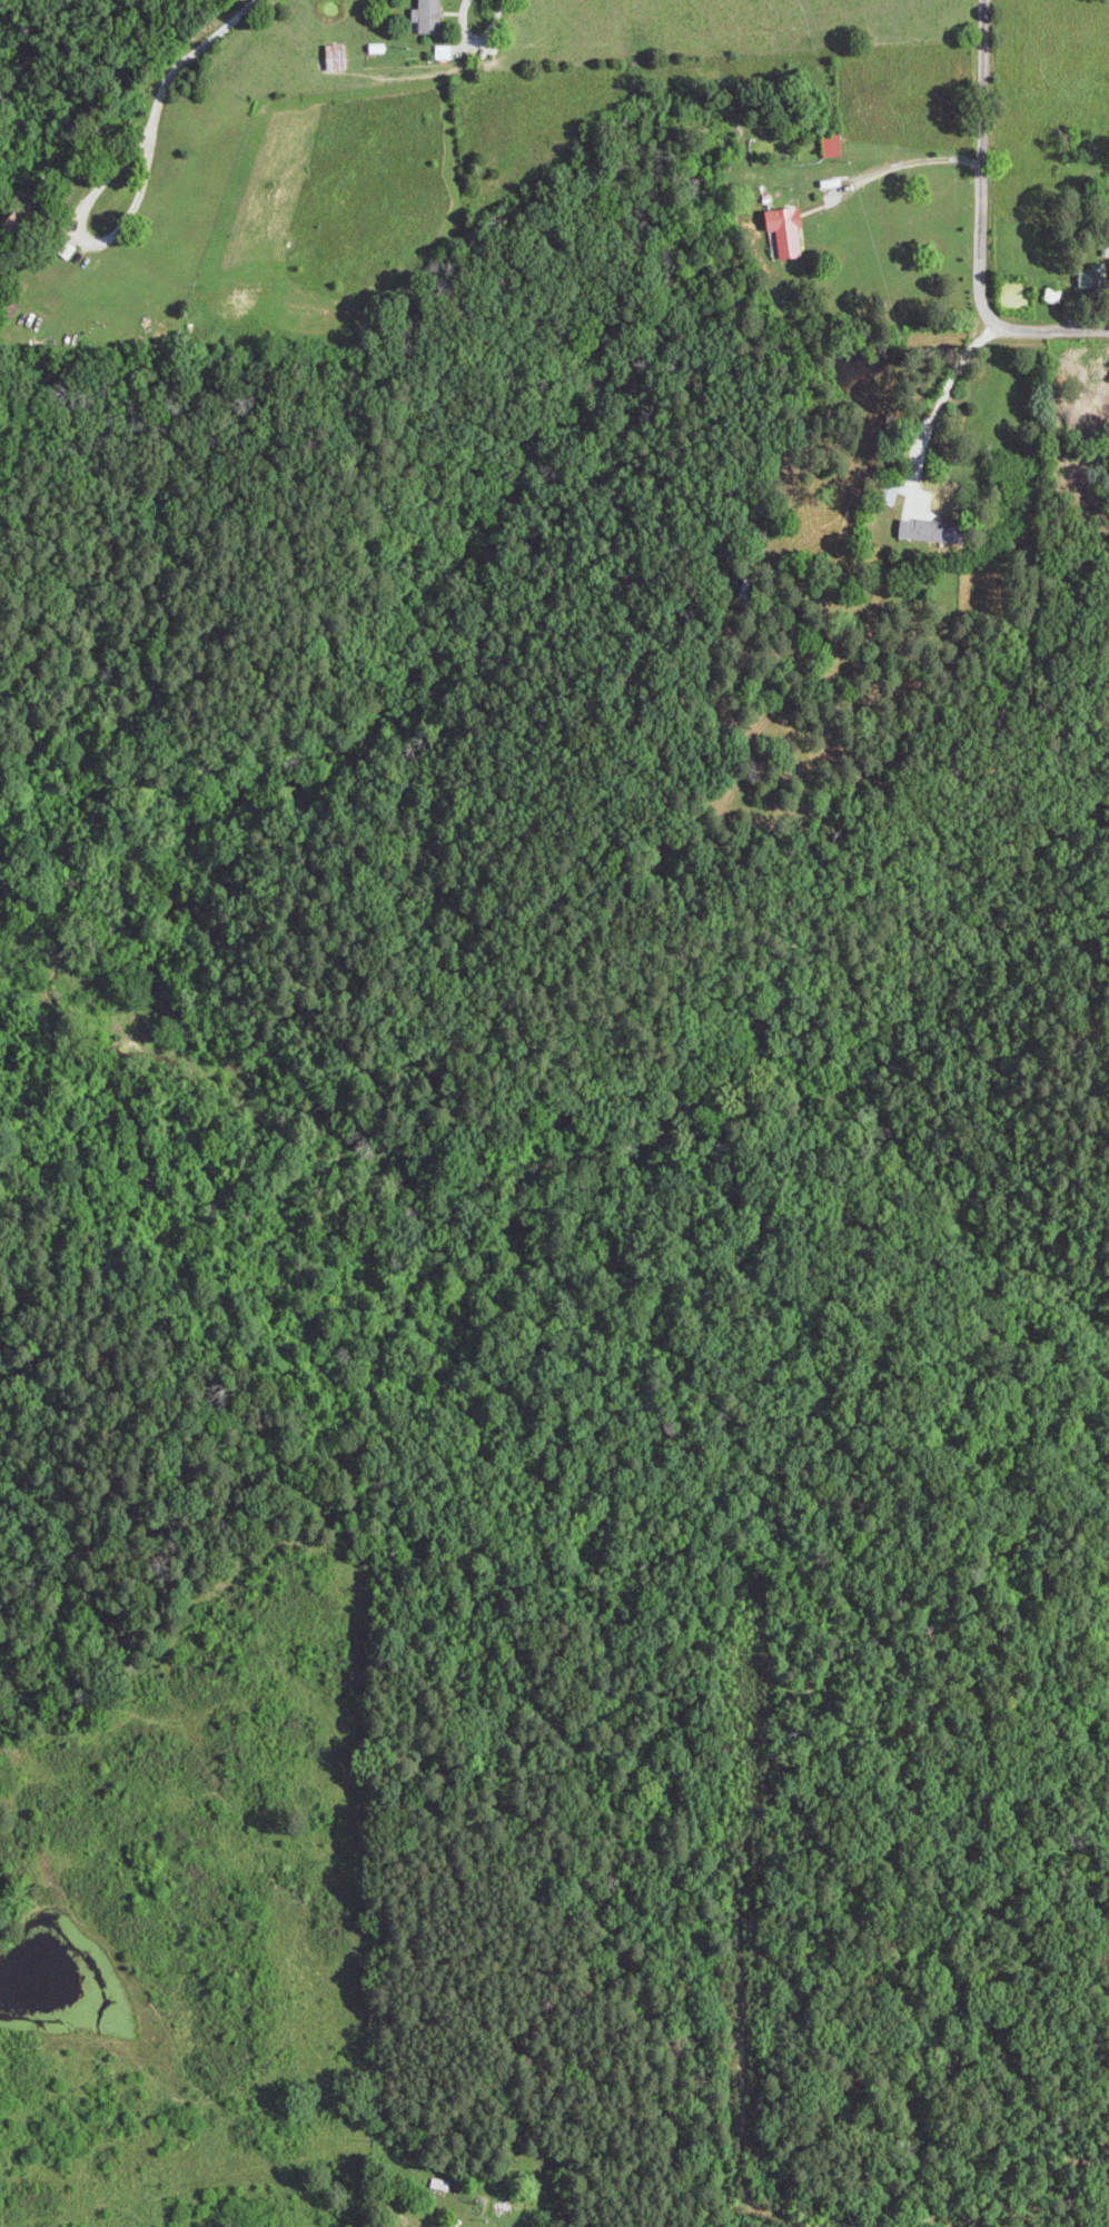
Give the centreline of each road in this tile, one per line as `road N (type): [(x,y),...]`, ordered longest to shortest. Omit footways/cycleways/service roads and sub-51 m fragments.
road 1 (residential): [(1108,330),(990,325),(979,297),(979,0)]
road 2 (residential): [(150,155),(150,131),(78,214),(80,238),(100,241),(125,218),(150,155)]
road 3 (residential): [(255,0),(165,77),(150,131)]

